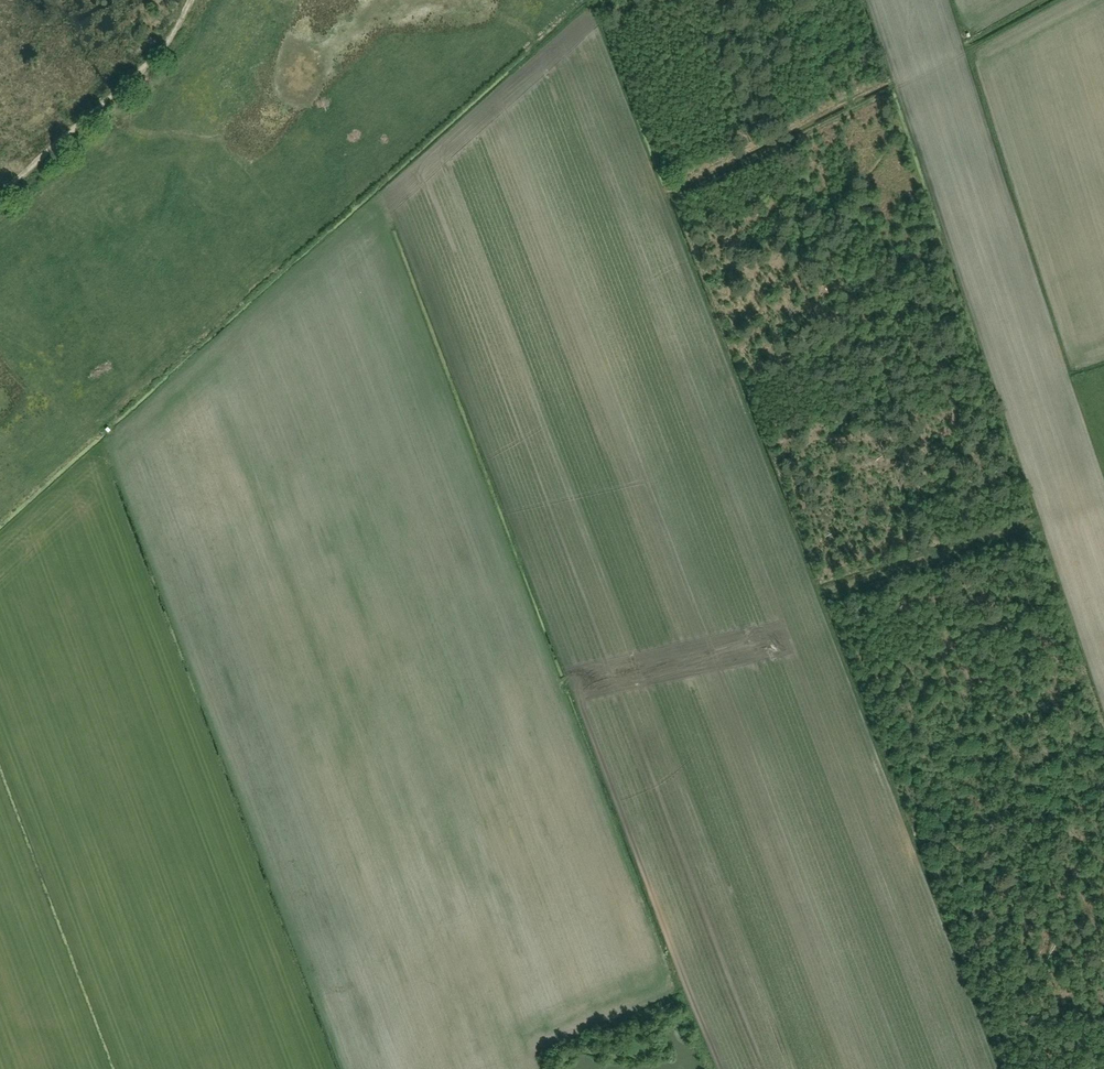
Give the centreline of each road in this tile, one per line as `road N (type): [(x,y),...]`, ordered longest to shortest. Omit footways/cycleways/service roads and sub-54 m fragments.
road 1 (track): [(0,197),(145,69),(190,0)]

